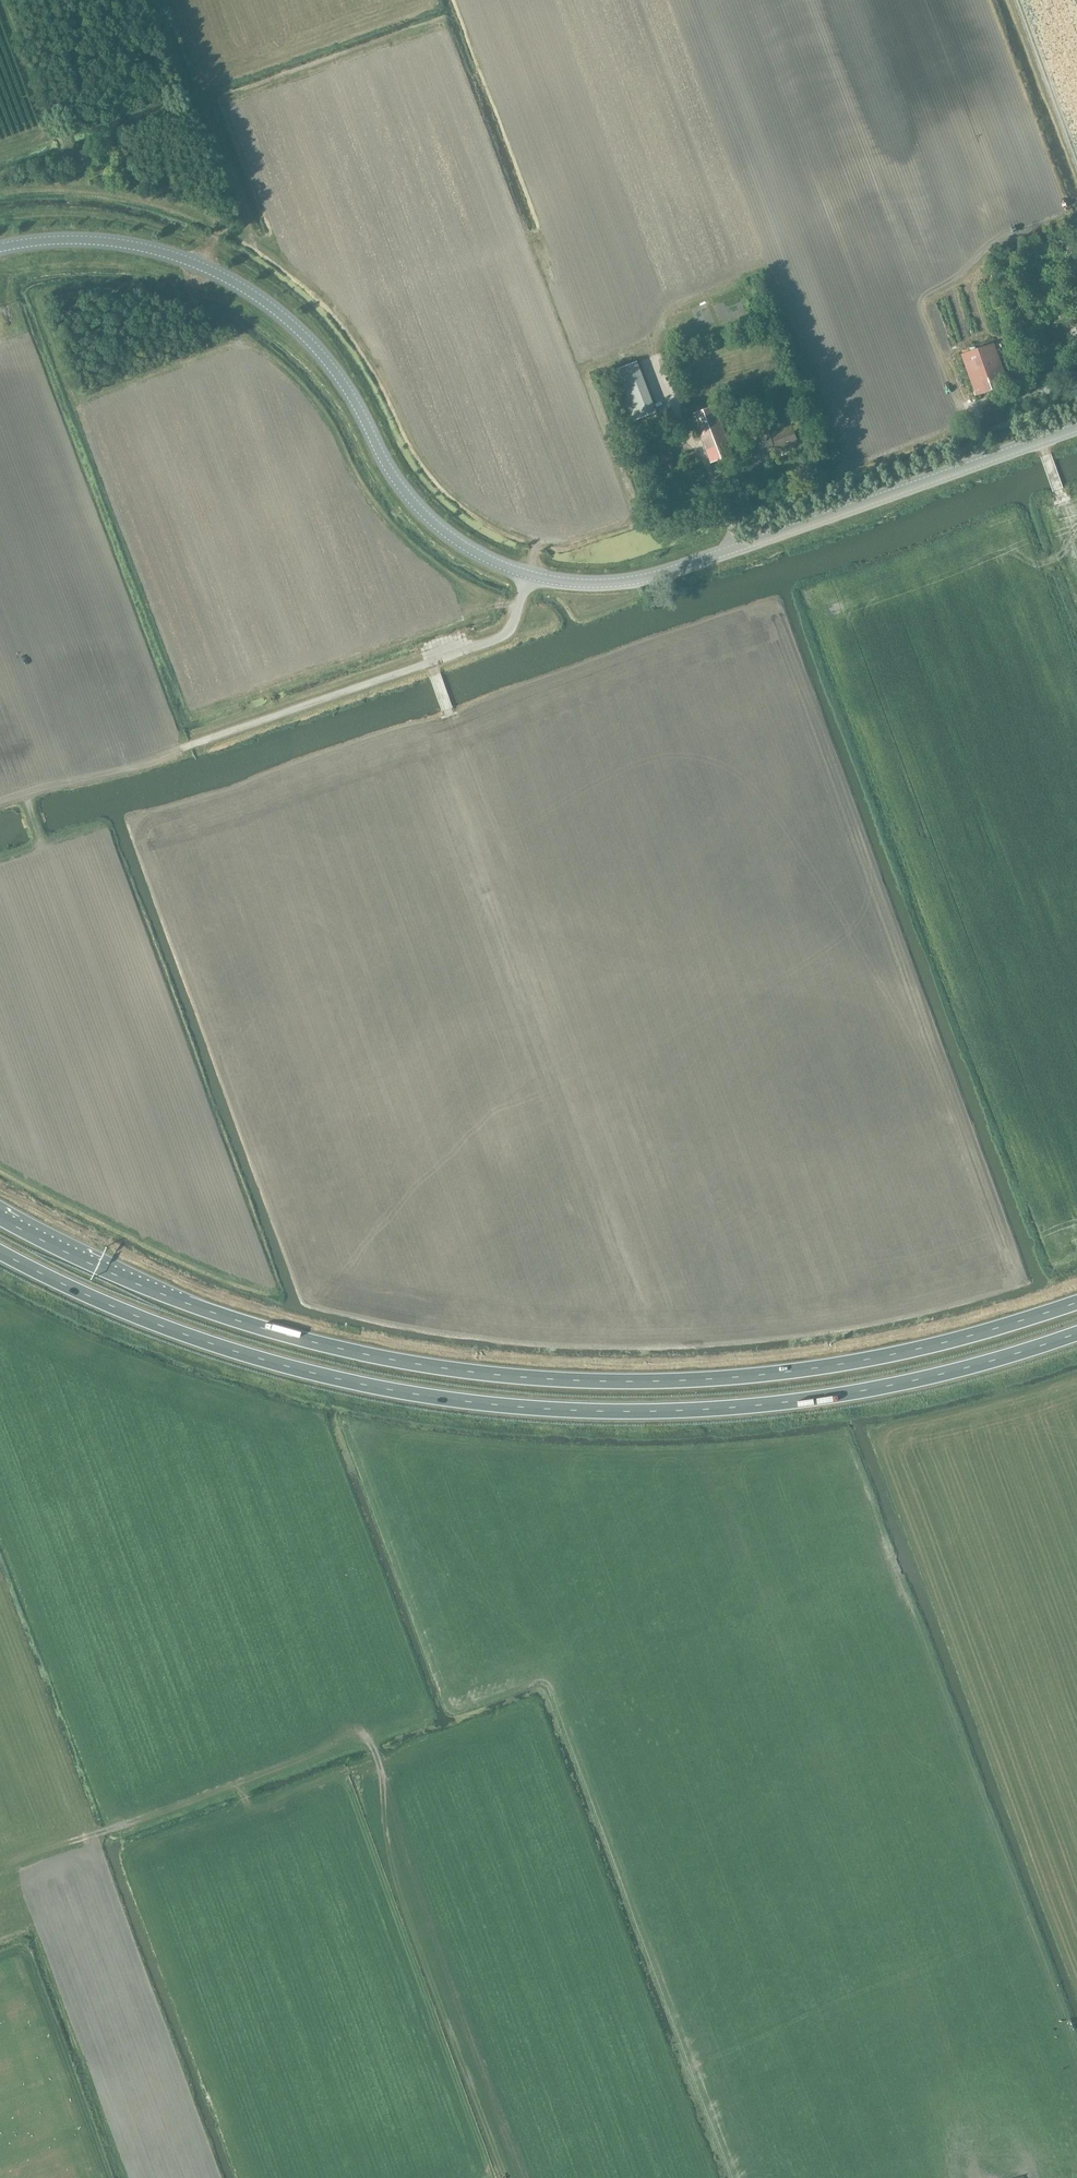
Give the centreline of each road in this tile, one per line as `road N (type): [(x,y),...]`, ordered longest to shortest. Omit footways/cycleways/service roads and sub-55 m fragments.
road 1 (tertiary): [(1076,426),(674,570),(616,583),(546,579),(494,564),(431,524),(386,466),(327,363),(245,291),(134,247),(78,241),(0,249)]
road 2 (trunk): [(1076,1302),(907,1352),(786,1373),(682,1381),(515,1376),(375,1356),(246,1323),(0,1216)]
road 3 (trunk): [(0,1250),(217,1346),(375,1386),(504,1405),(643,1411),(814,1398),(944,1373),(1076,1333)]

